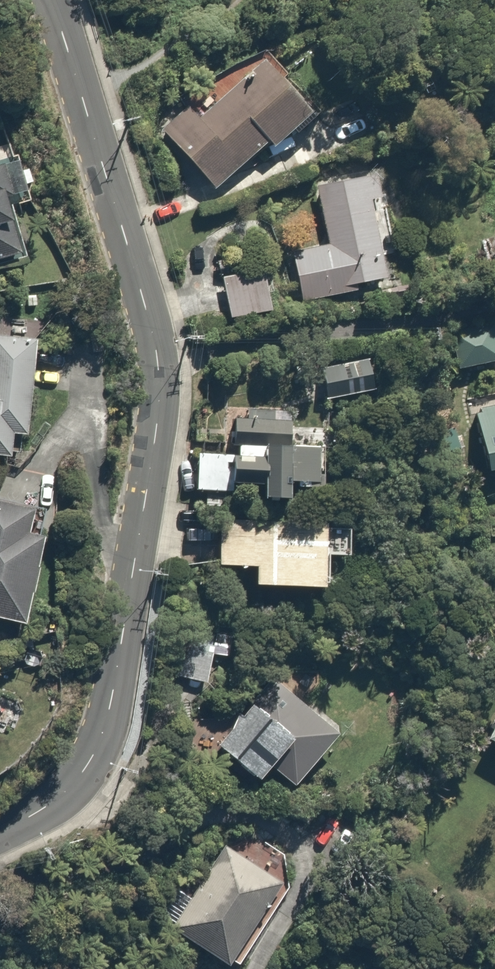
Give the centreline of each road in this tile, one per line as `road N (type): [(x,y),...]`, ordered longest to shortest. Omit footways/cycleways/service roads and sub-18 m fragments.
road 1 (tertiary): [(0,830),(67,787),(103,736),(160,377),(152,326),(52,0)]

